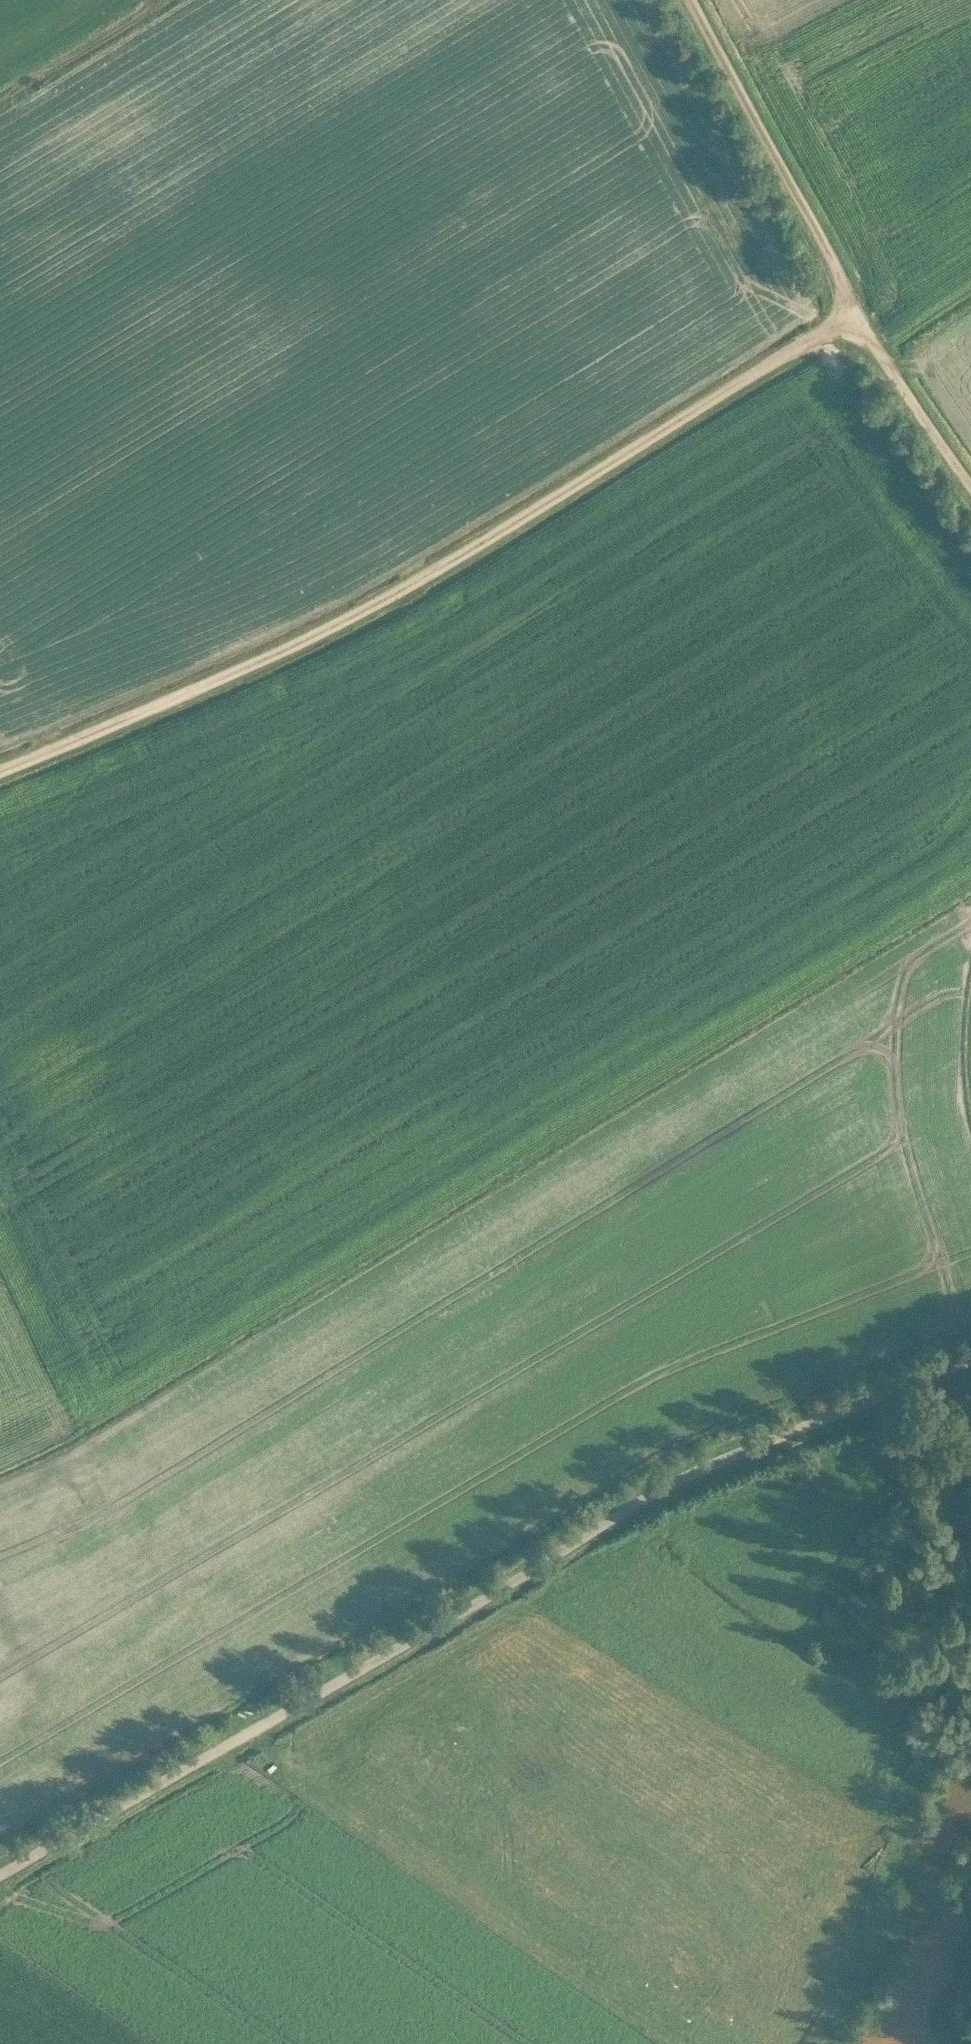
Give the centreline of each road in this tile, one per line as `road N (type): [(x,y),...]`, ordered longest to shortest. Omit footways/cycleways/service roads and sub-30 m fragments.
road 1 (track): [(0,765),(347,616),(857,306),(695,0)]
road 2 (unclassified): [(0,1875),(684,1477),(970,1358)]
road 3 (unclassified): [(970,483),(857,306)]

